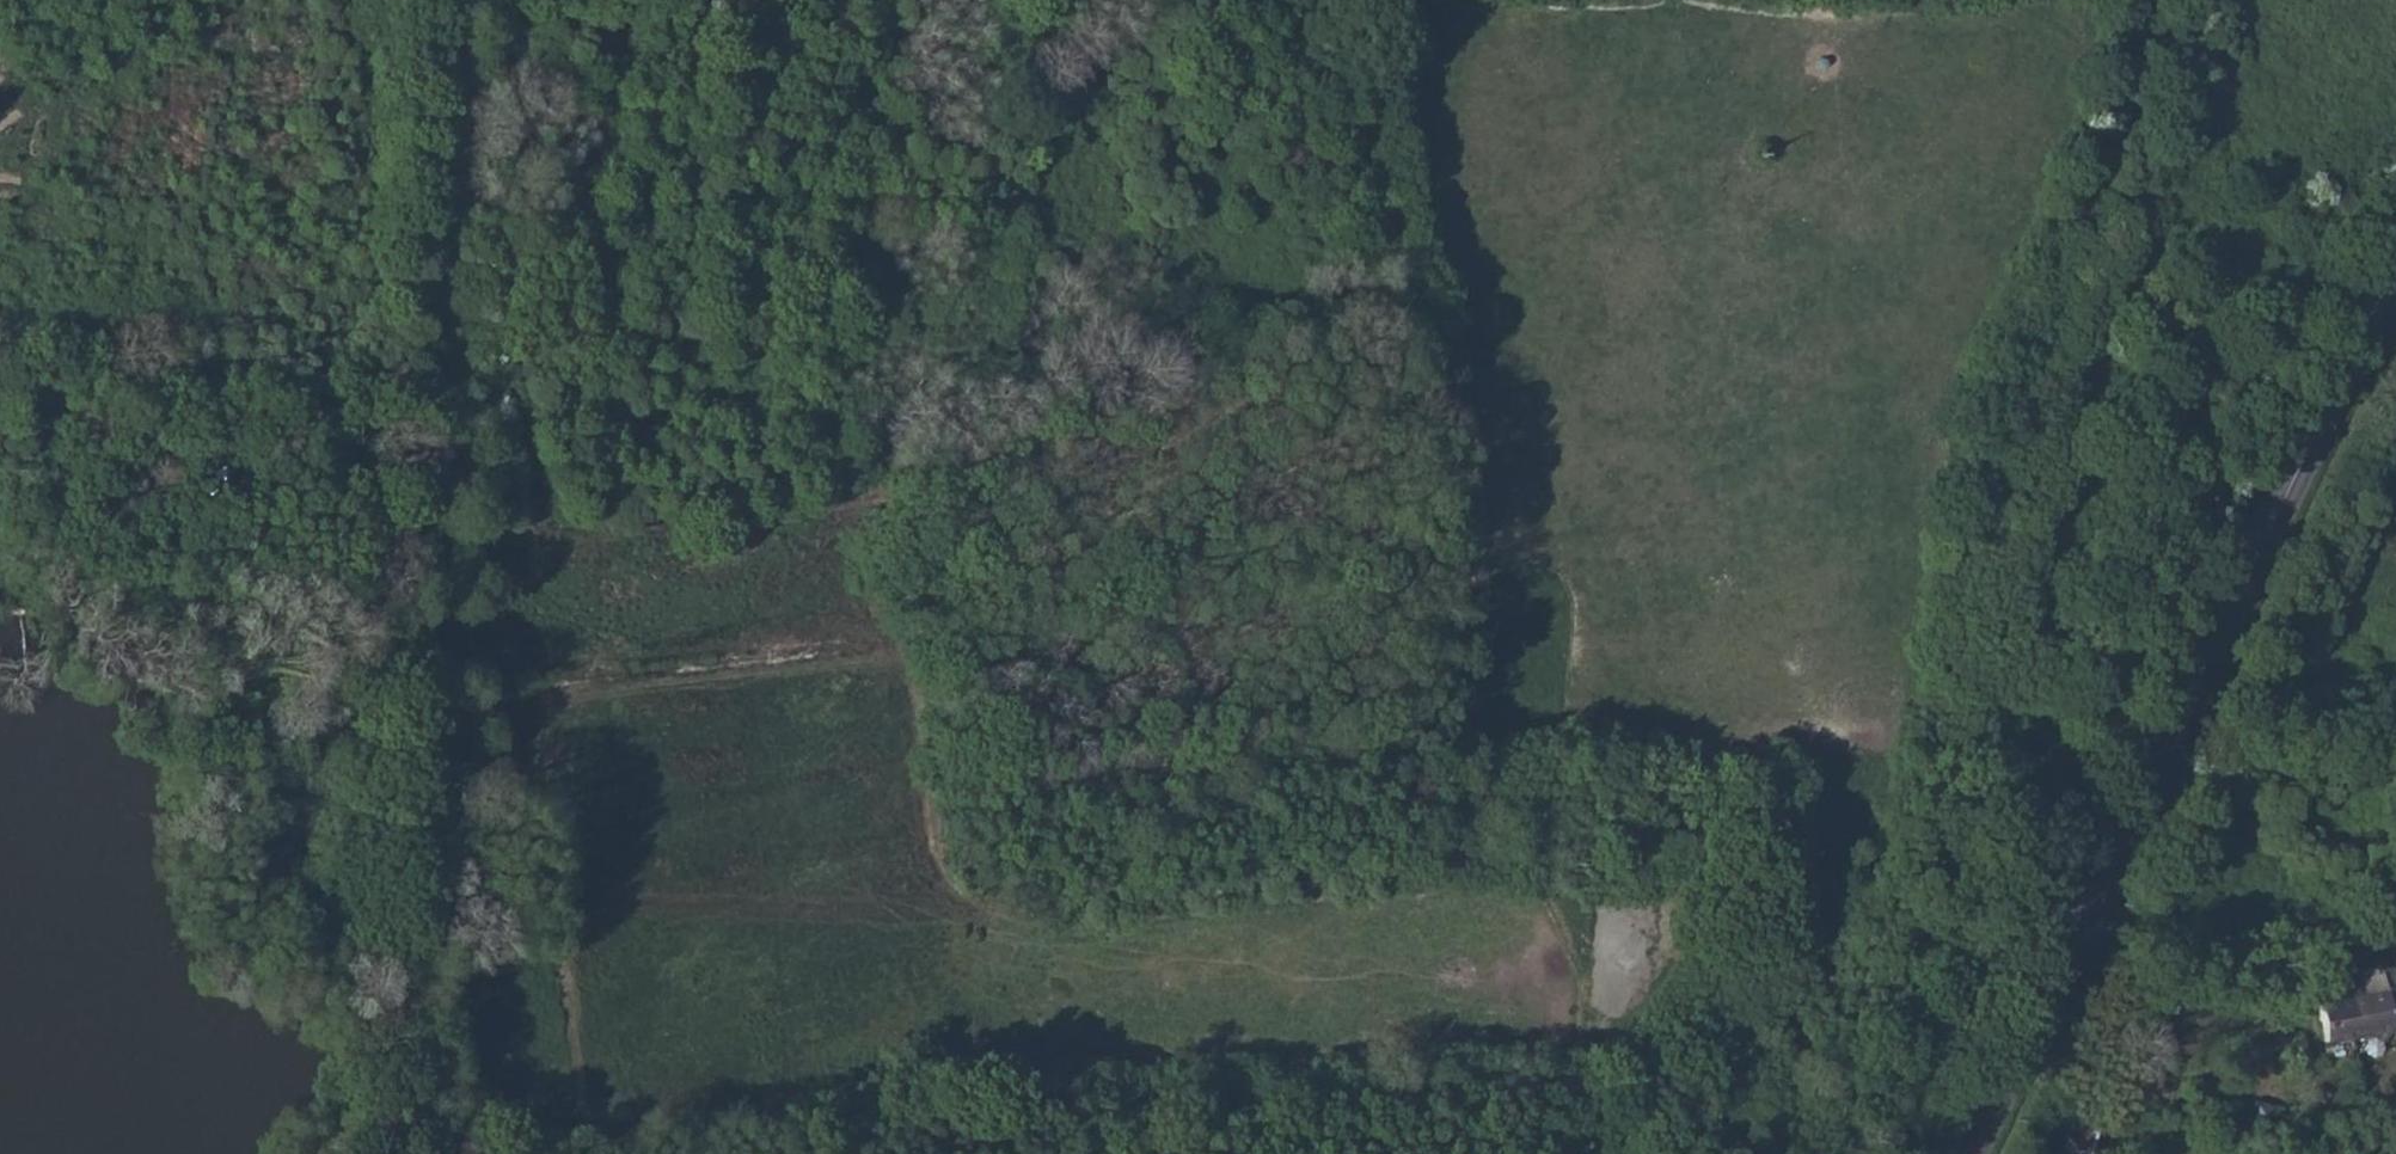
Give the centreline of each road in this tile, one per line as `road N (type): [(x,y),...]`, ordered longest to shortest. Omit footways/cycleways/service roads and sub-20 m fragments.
road 1 (track): [(445,0),(421,483),(421,725),(392,1029),(396,1153)]
road 2 (tertiary): [(2395,263),(1972,1153)]

